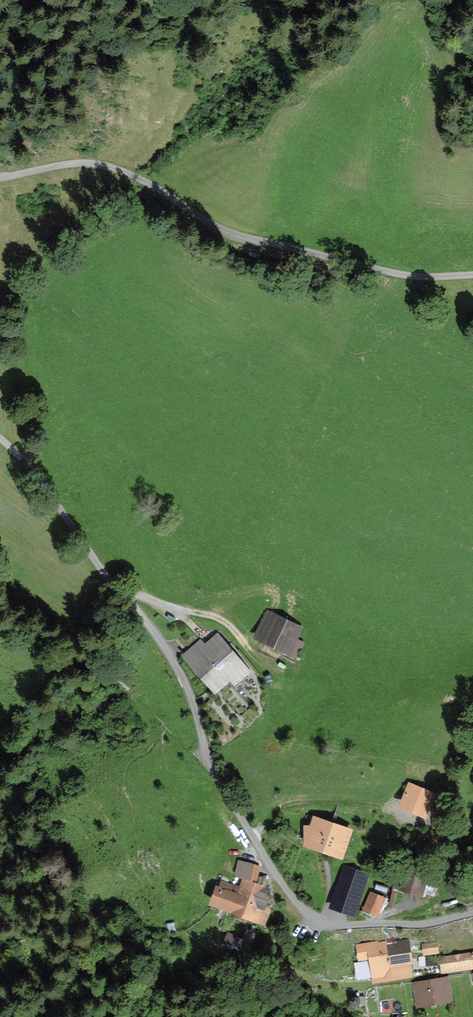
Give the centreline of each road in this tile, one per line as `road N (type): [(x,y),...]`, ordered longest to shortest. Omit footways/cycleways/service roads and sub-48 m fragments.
road 1 (unclassified): [(472,914),(338,924),(302,909),(211,766),(190,689),(166,648),(0,438)]
road 2 (track): [(105,167),(252,240),(414,275),(472,275)]

